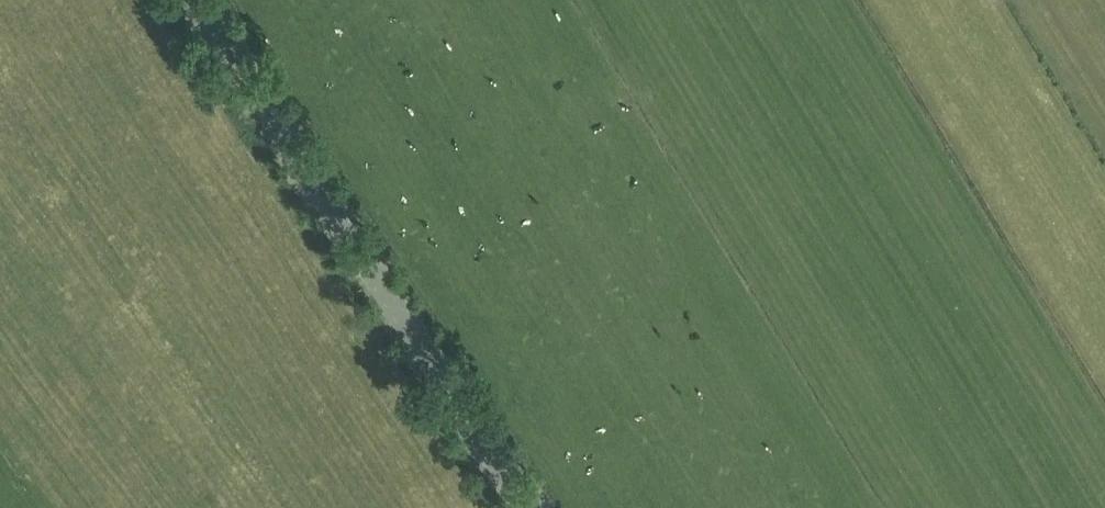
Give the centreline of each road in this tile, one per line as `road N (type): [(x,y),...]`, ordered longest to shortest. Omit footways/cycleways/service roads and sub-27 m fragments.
road 1 (tertiary): [(536,507),(207,0)]

